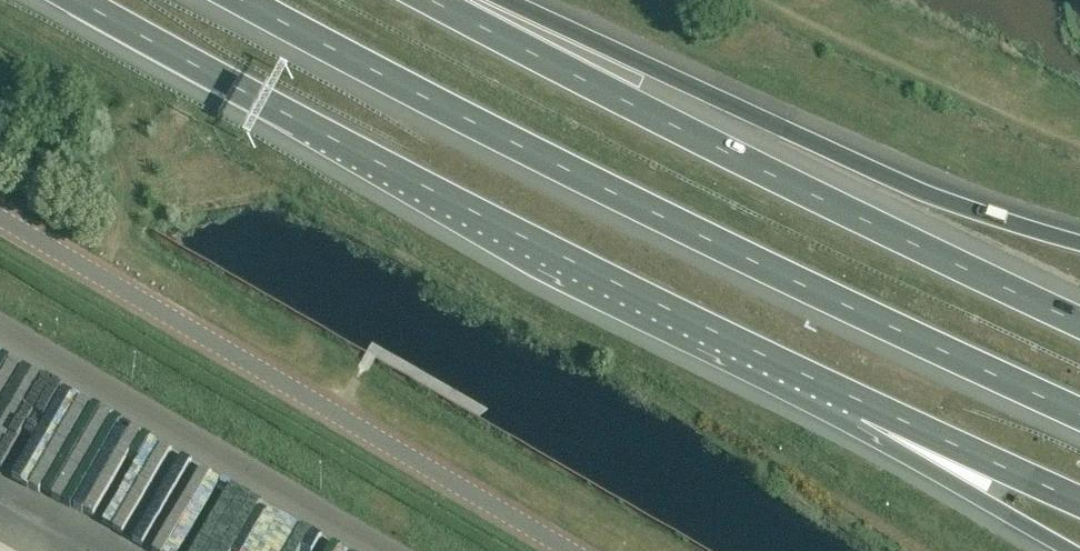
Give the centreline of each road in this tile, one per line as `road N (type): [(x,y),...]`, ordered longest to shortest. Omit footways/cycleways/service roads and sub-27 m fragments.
road 1 (motorway): [(246,0),(617,194),(1079,413)]
road 2 (motorway): [(78,0),(584,266),(868,404)]
road 3 (motorway): [(1079,322),(435,0)]
road 4 (unclassified): [(572,550),(0,222)]
road 5 (motorway): [(1079,245),(937,197),(647,64),(473,0)]
road 6 (motorway): [(868,404),(983,499),(1071,550)]
road 7 (motorway): [(868,404),(1079,499)]

